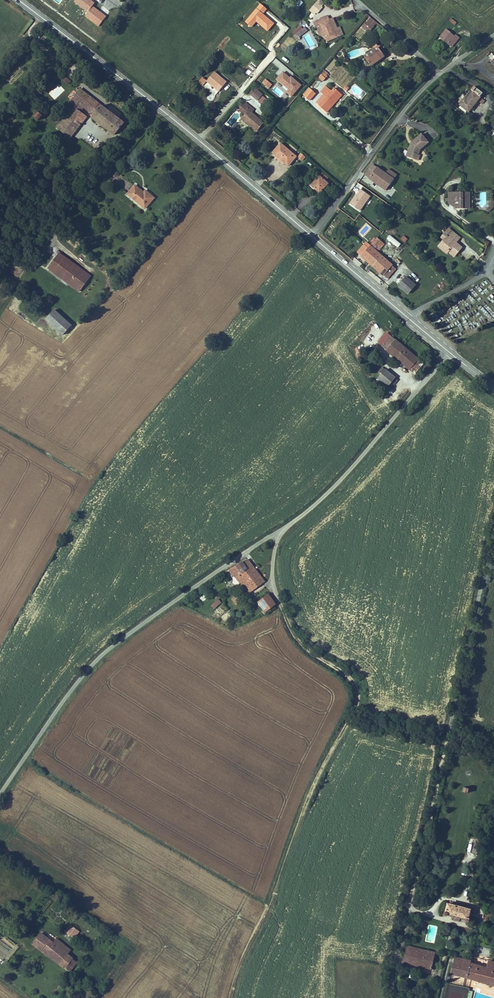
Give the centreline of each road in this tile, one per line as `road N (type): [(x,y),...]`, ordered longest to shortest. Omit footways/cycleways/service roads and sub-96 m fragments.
road 1 (track): [(400,997),(391,987),(493,528)]
road 2 (track): [(232,997),(309,795),(357,706),(352,678),(308,651),(287,612)]
road 3 (unclassified): [(282,529),(93,655),(0,790)]
road 4 (primary): [(17,0),(311,236)]
road 5 (residential): [(311,236),(420,90),(493,35)]
road 6 (unclassified): [(282,529),(340,480),(448,351)]
road 7 (track): [(159,109),(60,219)]
road 8 (primary): [(311,236),(409,319)]

